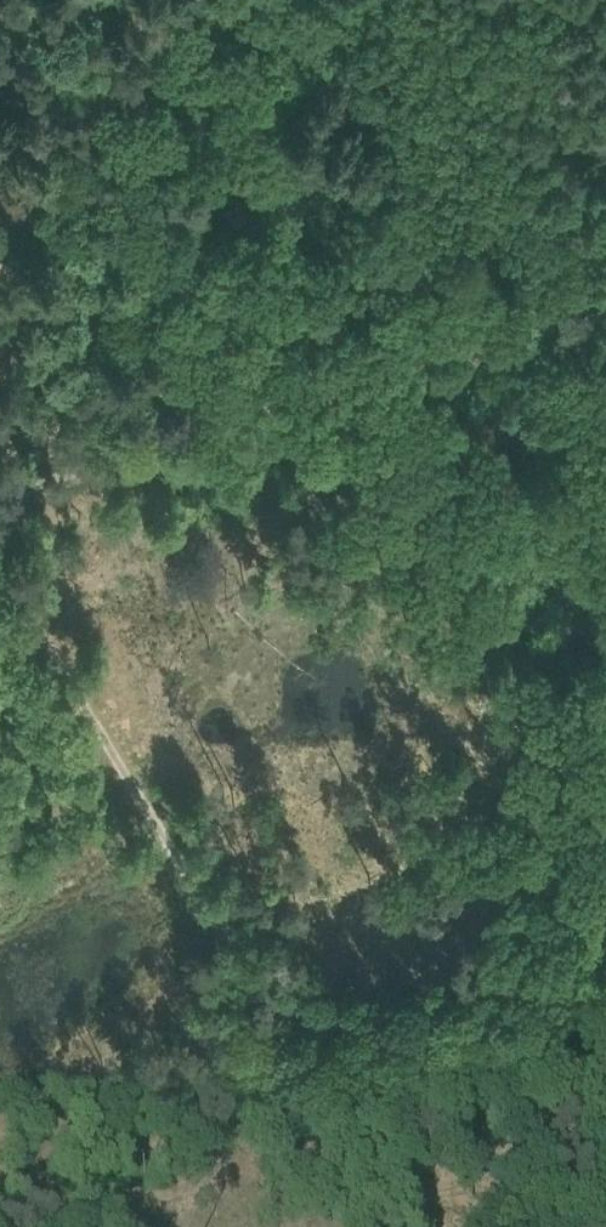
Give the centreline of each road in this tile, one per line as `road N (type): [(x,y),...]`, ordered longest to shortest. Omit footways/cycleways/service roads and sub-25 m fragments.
road 1 (track): [(0,606),(276,1043),(605,984)]
road 2 (track): [(249,415),(517,335)]
road 3 (track): [(0,497),(249,415)]
road 4 (track): [(373,1226),(276,1043)]

